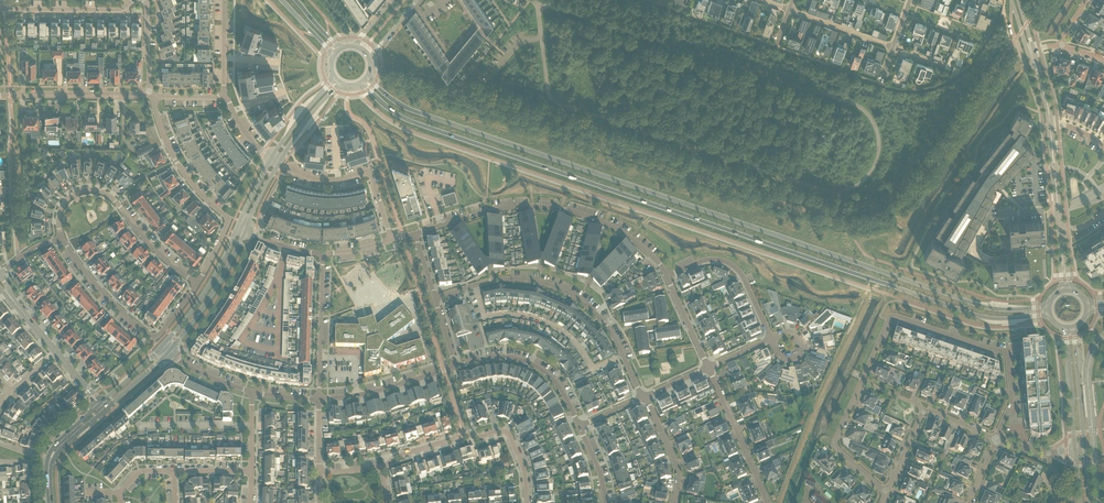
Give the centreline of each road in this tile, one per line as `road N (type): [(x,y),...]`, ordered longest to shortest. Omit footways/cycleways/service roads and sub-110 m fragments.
road 1 (unclassified): [(537,3),(855,105),(873,125),(871,164),(853,186),(828,191),(551,102),(541,37)]
road 2 (secondary): [(360,84),(410,122),(894,289),(985,318),(1050,316)]
road 3 (secondary): [(1049,307),(985,307),(898,278),(414,112),(367,77)]
road 4 (residential): [(862,381),(893,316),(1006,355),(1011,405),(996,440)]
road 5 (residential): [(668,277),(616,228),(560,209),(510,207),(415,234)]
road 6 (residential): [(436,297),(493,280),(555,287),(605,325),(642,397)]
road 7 (residential): [(254,234),(292,167),(327,180),(369,173),(392,241)]
road 8 (residential): [(197,285),(97,191),(67,201),(61,239)]
road 9 (residential): [(61,239),(106,298),(152,338),(197,285)]
road 10 (residential): [(382,469),(463,436),(504,433),(525,473),(527,502)]
road 11 (residential): [(456,367),(495,357),(528,362),(551,378),(579,426)]
road 12 (residential): [(149,92),(176,161),(228,219)]
road 13 (residential): [(771,340),(732,266),(708,261),(668,277)]
road 14 (unclassified): [(319,400),(323,254)]
road 15 (residential): [(767,502),(709,368)]
road 16 (tertiary): [(169,352),(245,230)]
road 17 (tertiary): [(237,227),(205,291),(162,347)]
road 18 (unclassified): [(319,400),(456,367)]
road 19 (residential): [(11,95),(149,92)]
road 20 (residential): [(886,492),(836,445),(862,381)]
road 21 (residential): [(134,0),(121,11),(3,10)]
road 22 (tertiary): [(1084,450),(1074,329)]
road 23 (tertiary): [(1066,330),(1075,450)]

